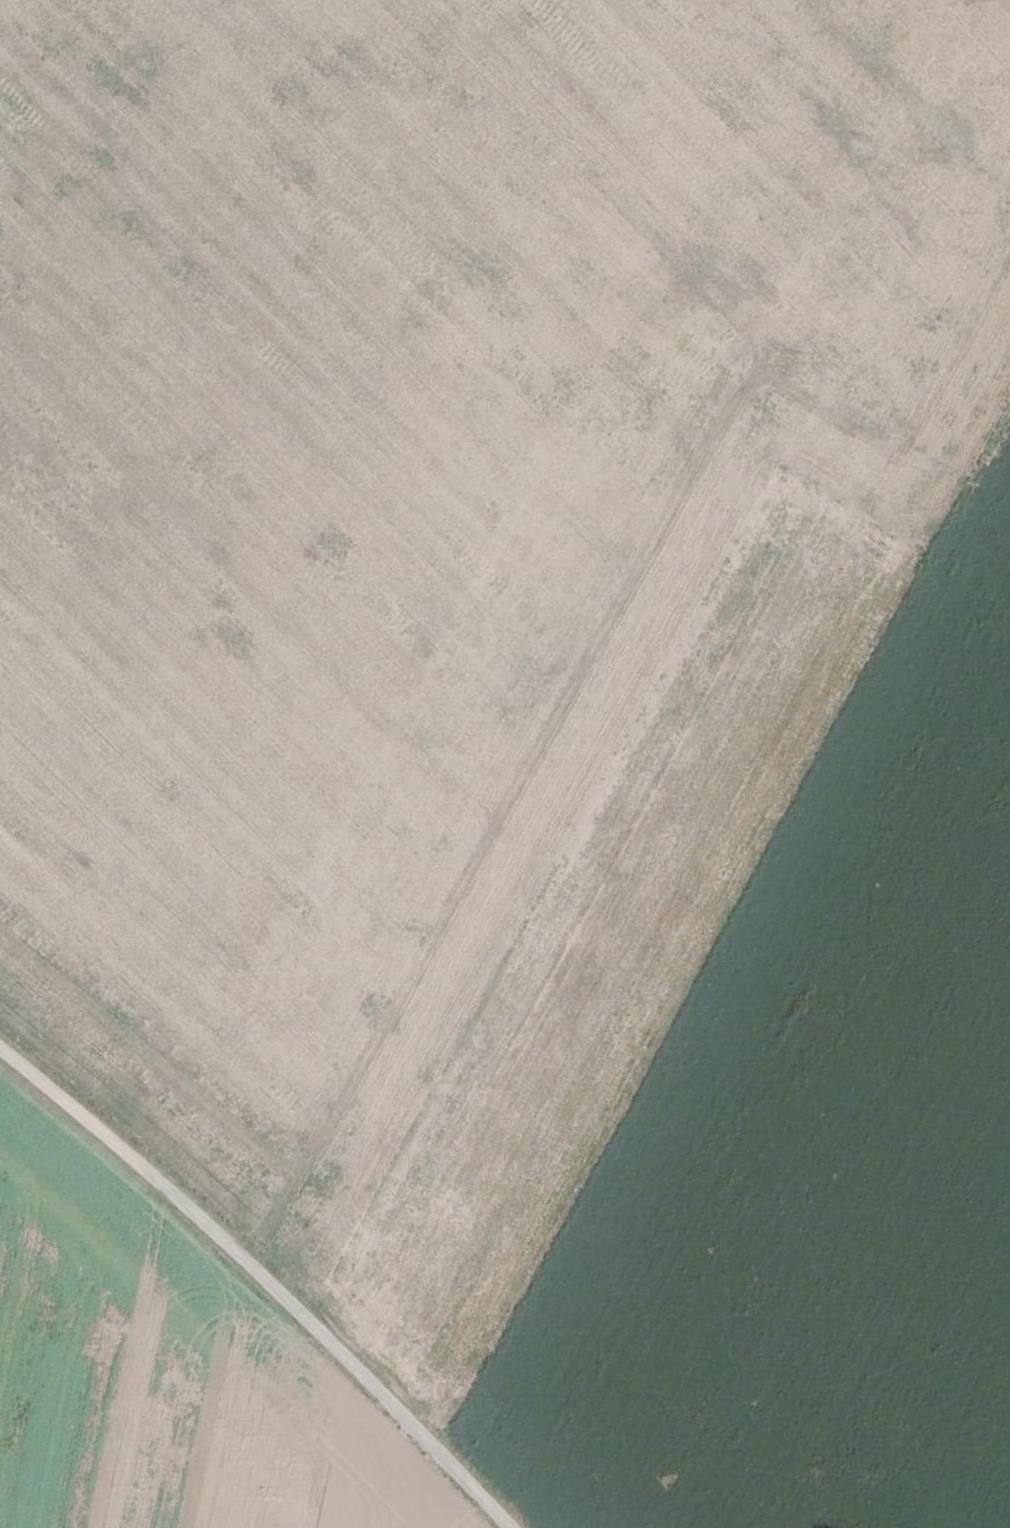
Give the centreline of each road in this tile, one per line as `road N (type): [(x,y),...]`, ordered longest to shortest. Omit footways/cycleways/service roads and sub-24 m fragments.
road 1 (residential): [(0,1037),(311,1313),(507,1527)]

